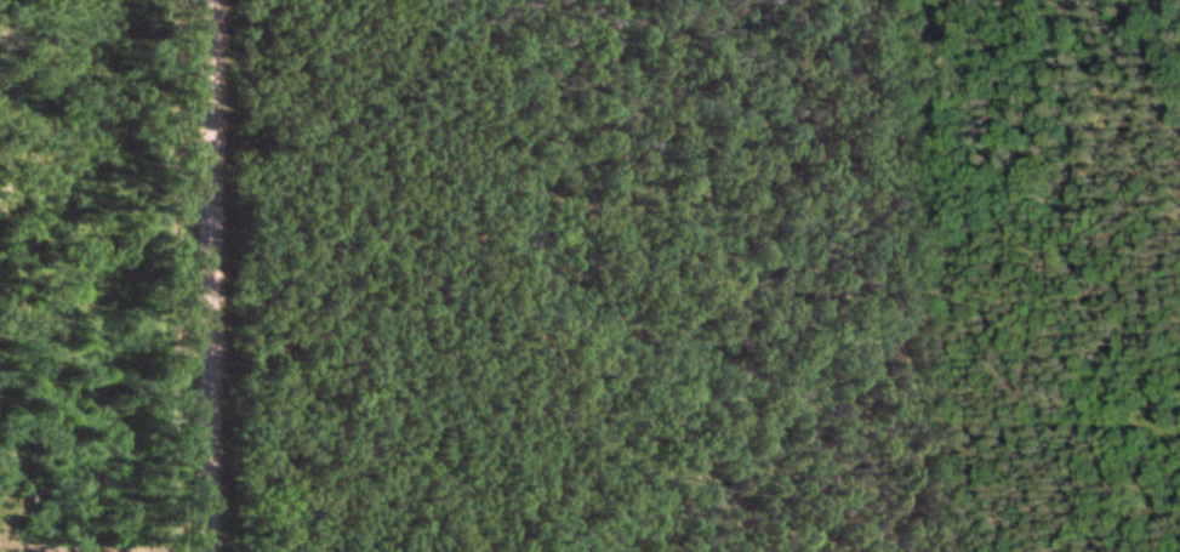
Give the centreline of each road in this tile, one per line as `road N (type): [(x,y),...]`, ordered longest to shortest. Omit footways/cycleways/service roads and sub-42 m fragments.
road 1 (residential): [(200,551),(205,0)]

